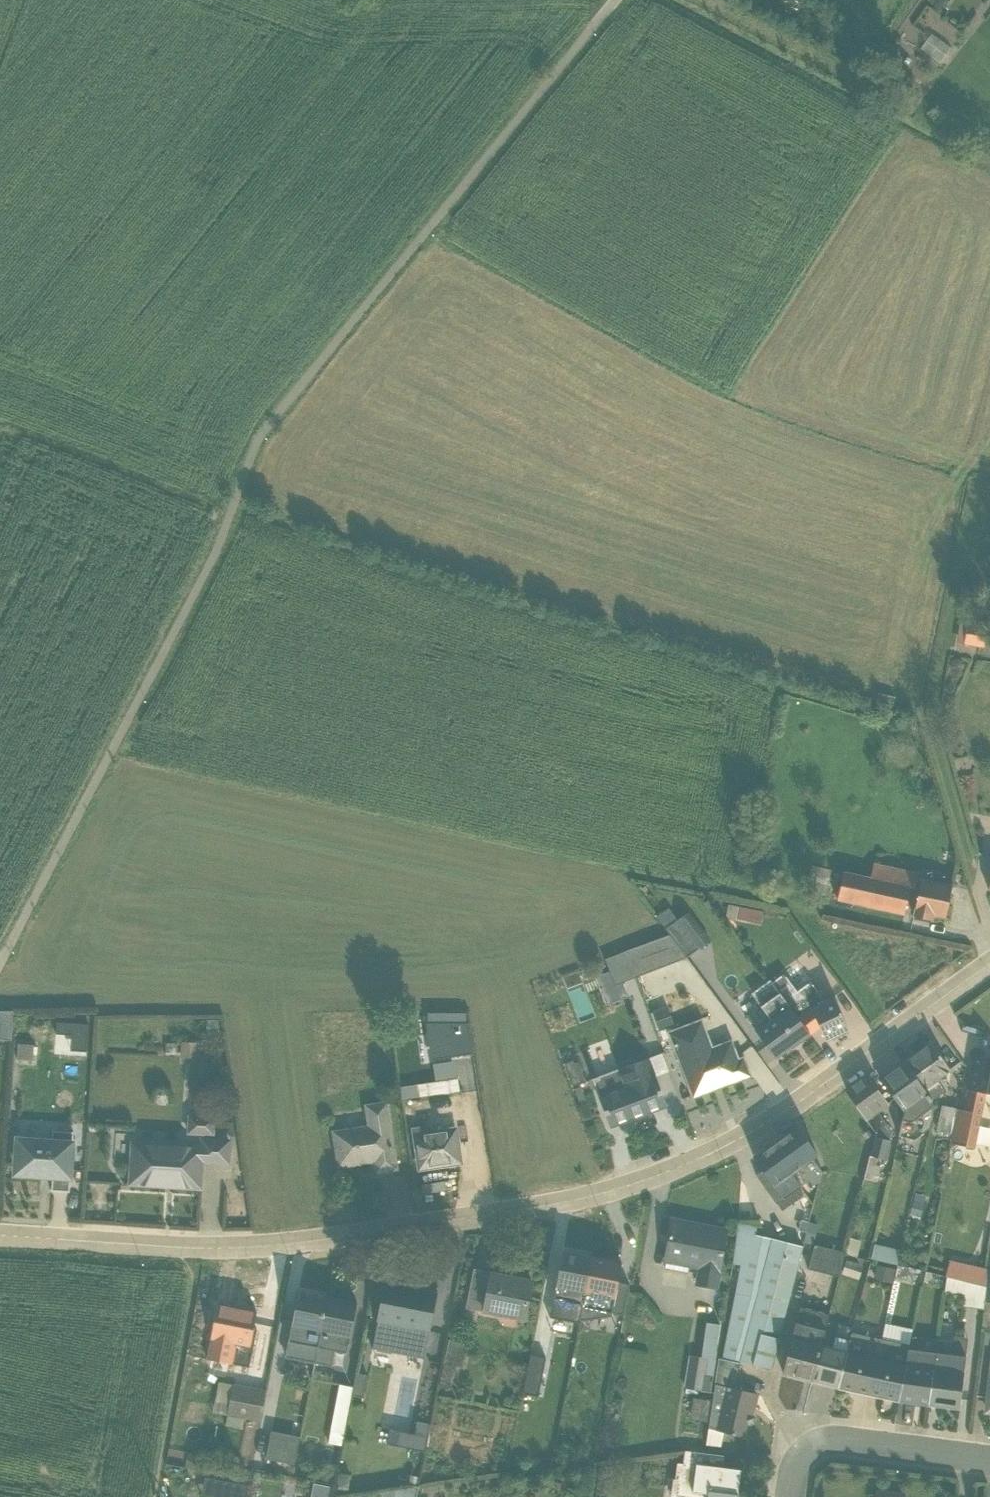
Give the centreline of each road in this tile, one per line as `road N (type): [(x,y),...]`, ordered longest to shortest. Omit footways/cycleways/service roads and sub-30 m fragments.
road 1 (residential): [(0,1232),(287,1244),(565,1200),(716,1147),(989,962)]
road 2 (residential): [(989,1456),(832,1439),(800,1460),(791,1496)]

